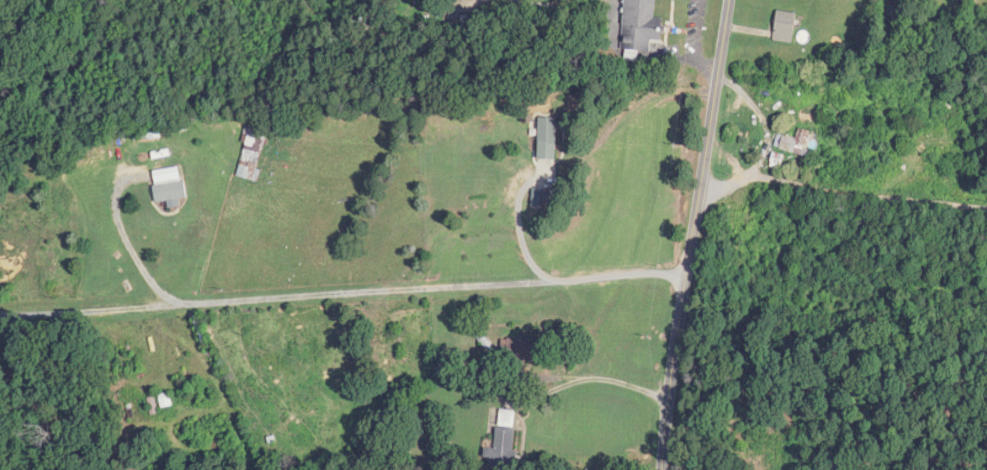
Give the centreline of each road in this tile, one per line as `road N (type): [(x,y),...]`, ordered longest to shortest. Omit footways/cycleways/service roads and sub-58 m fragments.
road 1 (residential): [(662,469),(729,0)]
road 2 (residential): [(702,192),(769,179),(986,210)]

